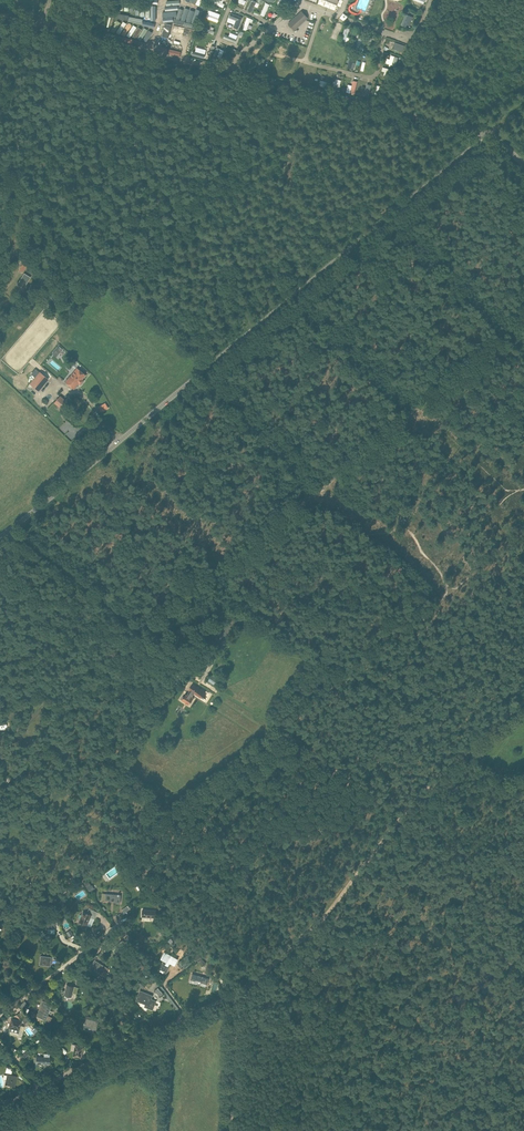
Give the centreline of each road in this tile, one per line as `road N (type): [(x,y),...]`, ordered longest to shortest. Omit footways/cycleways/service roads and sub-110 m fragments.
road 1 (unclassified): [(0,537),(481,133)]
road 2 (unclassified): [(481,133),(0,14)]
road 3 (track): [(400,814),(191,672),(12,527)]
road 4 (track): [(211,364),(0,172)]
road 5 (track): [(130,298),(307,90)]
road 6 (track): [(314,924),(406,807),(482,736)]
road 7 (track): [(229,1130),(236,993),(314,924)]
road 8 (track): [(523,982),(503,954),(421,926),(314,924)]
road 9 (unclassified): [(39,1087),(236,993)]
road 10 (track): [(45,217),(184,60)]
road 11 (residential): [(0,1015),(123,920)]

